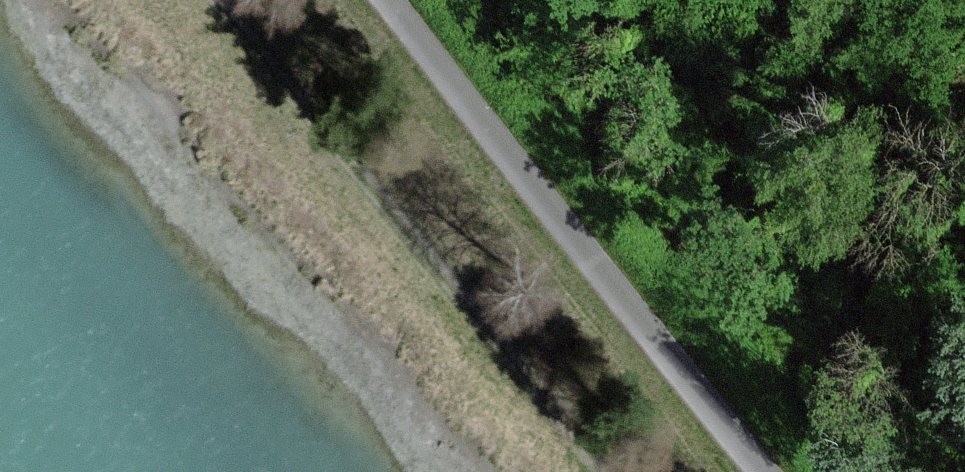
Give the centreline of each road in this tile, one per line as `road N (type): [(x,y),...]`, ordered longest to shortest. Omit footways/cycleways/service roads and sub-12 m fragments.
road 1 (track): [(230,0),(526,372),(615,471)]
road 2 (track): [(388,0),(763,471)]

